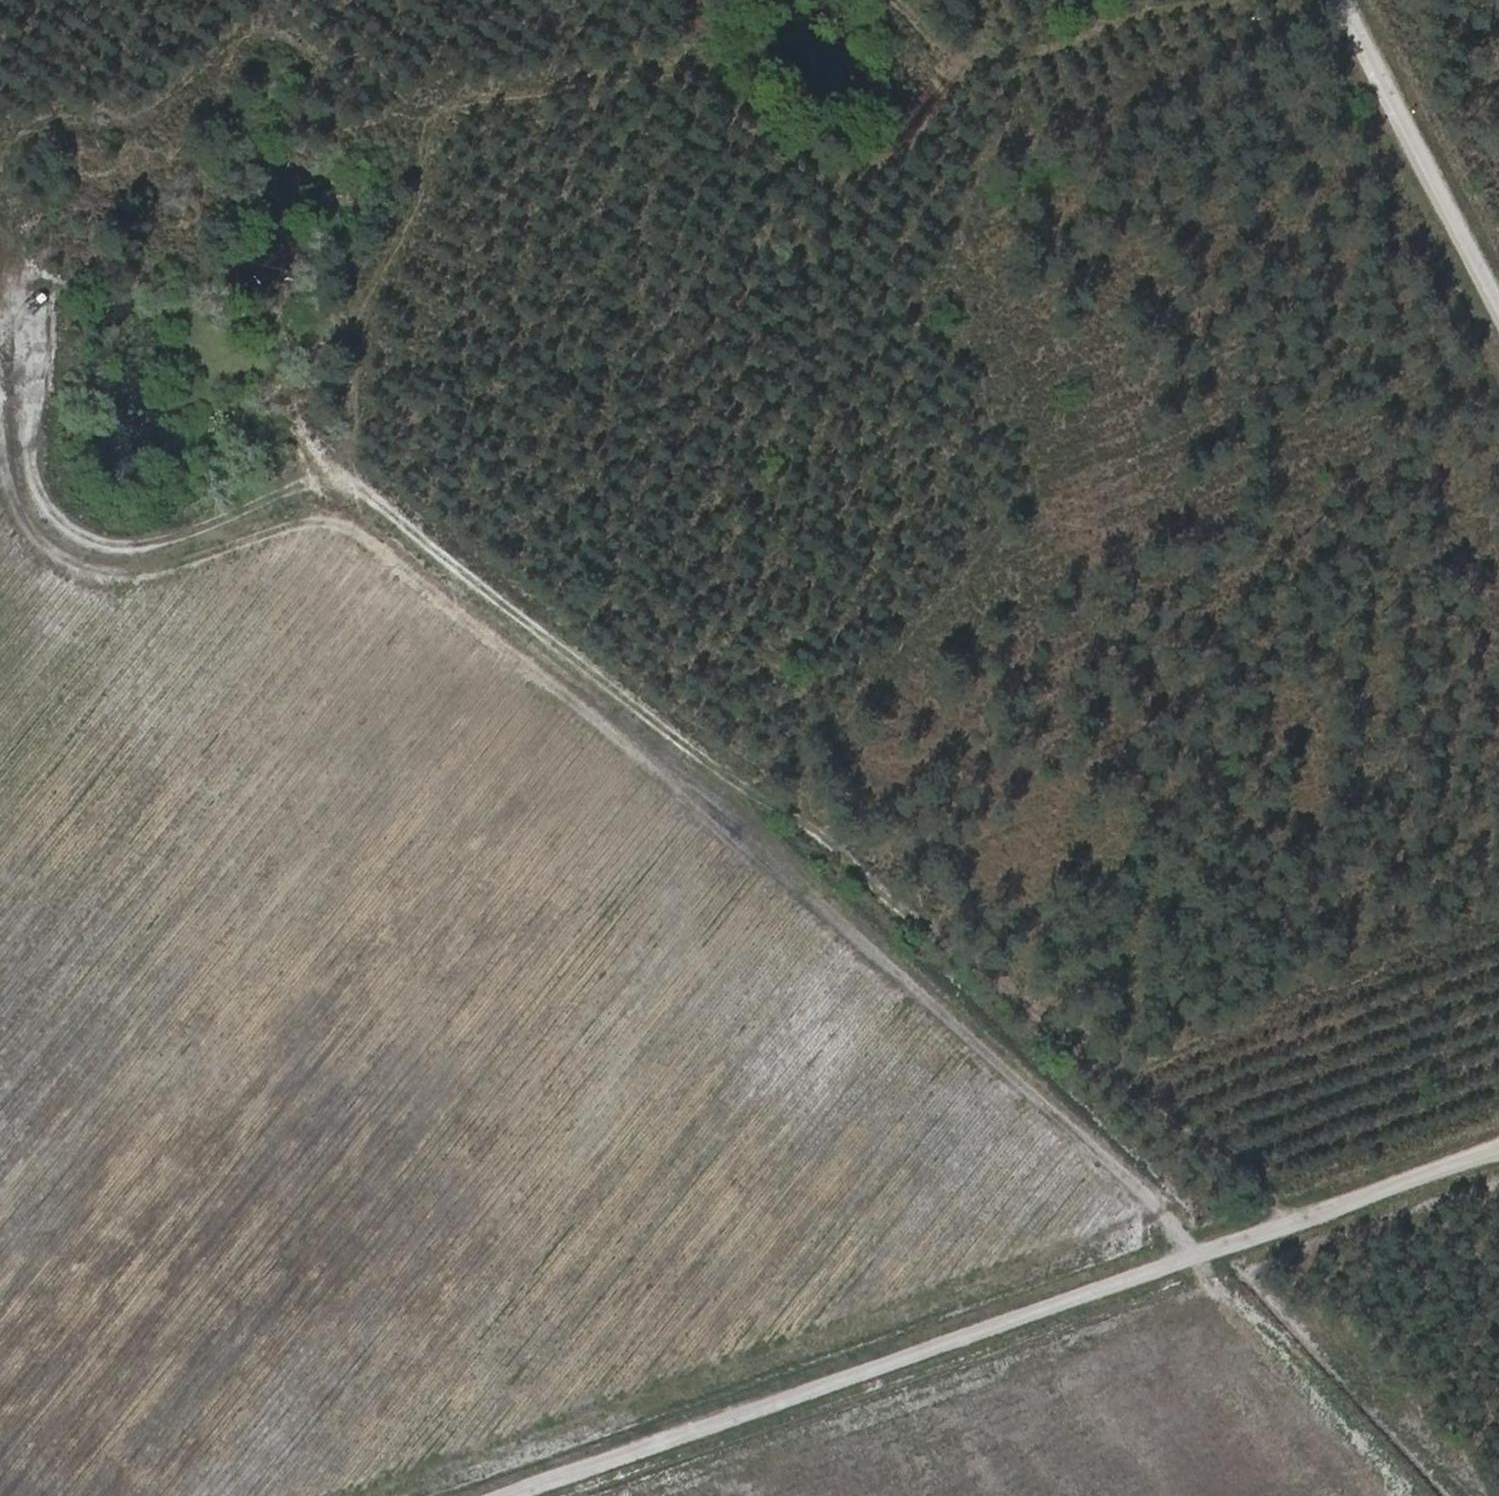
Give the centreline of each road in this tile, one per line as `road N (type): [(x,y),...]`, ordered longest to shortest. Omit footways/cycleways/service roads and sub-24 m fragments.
road 1 (track): [(512,1495),(1498,1148)]
road 2 (track): [(1342,0),(1498,307)]

